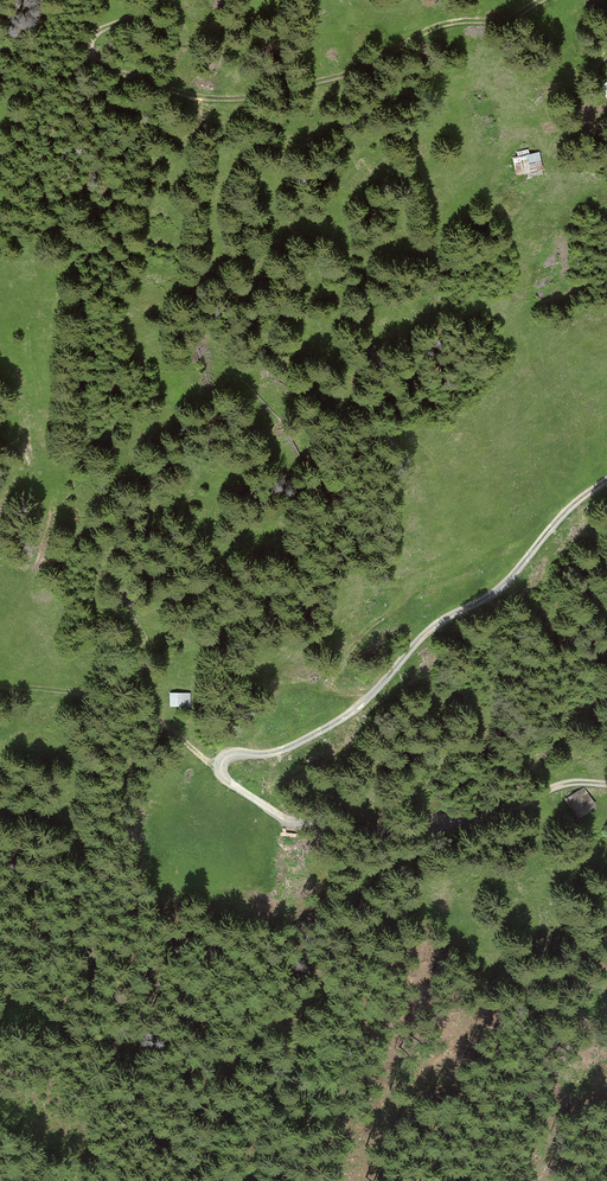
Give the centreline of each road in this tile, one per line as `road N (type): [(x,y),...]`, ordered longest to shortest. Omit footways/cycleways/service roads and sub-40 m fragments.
road 1 (track): [(544,0),(508,19),(428,31),(350,74),(234,98),(192,95),(106,68),(95,57),(92,42),(102,29),(169,0)]
road 2 (track): [(222,770),(225,758),(287,749),(363,708),(413,647),(517,573),(574,502),(606,481)]
road 3 (track): [(606,783),(562,785),(512,808),(395,830),(291,821),(222,770)]
road 4 (track): [(222,770),(134,699),(0,681)]

